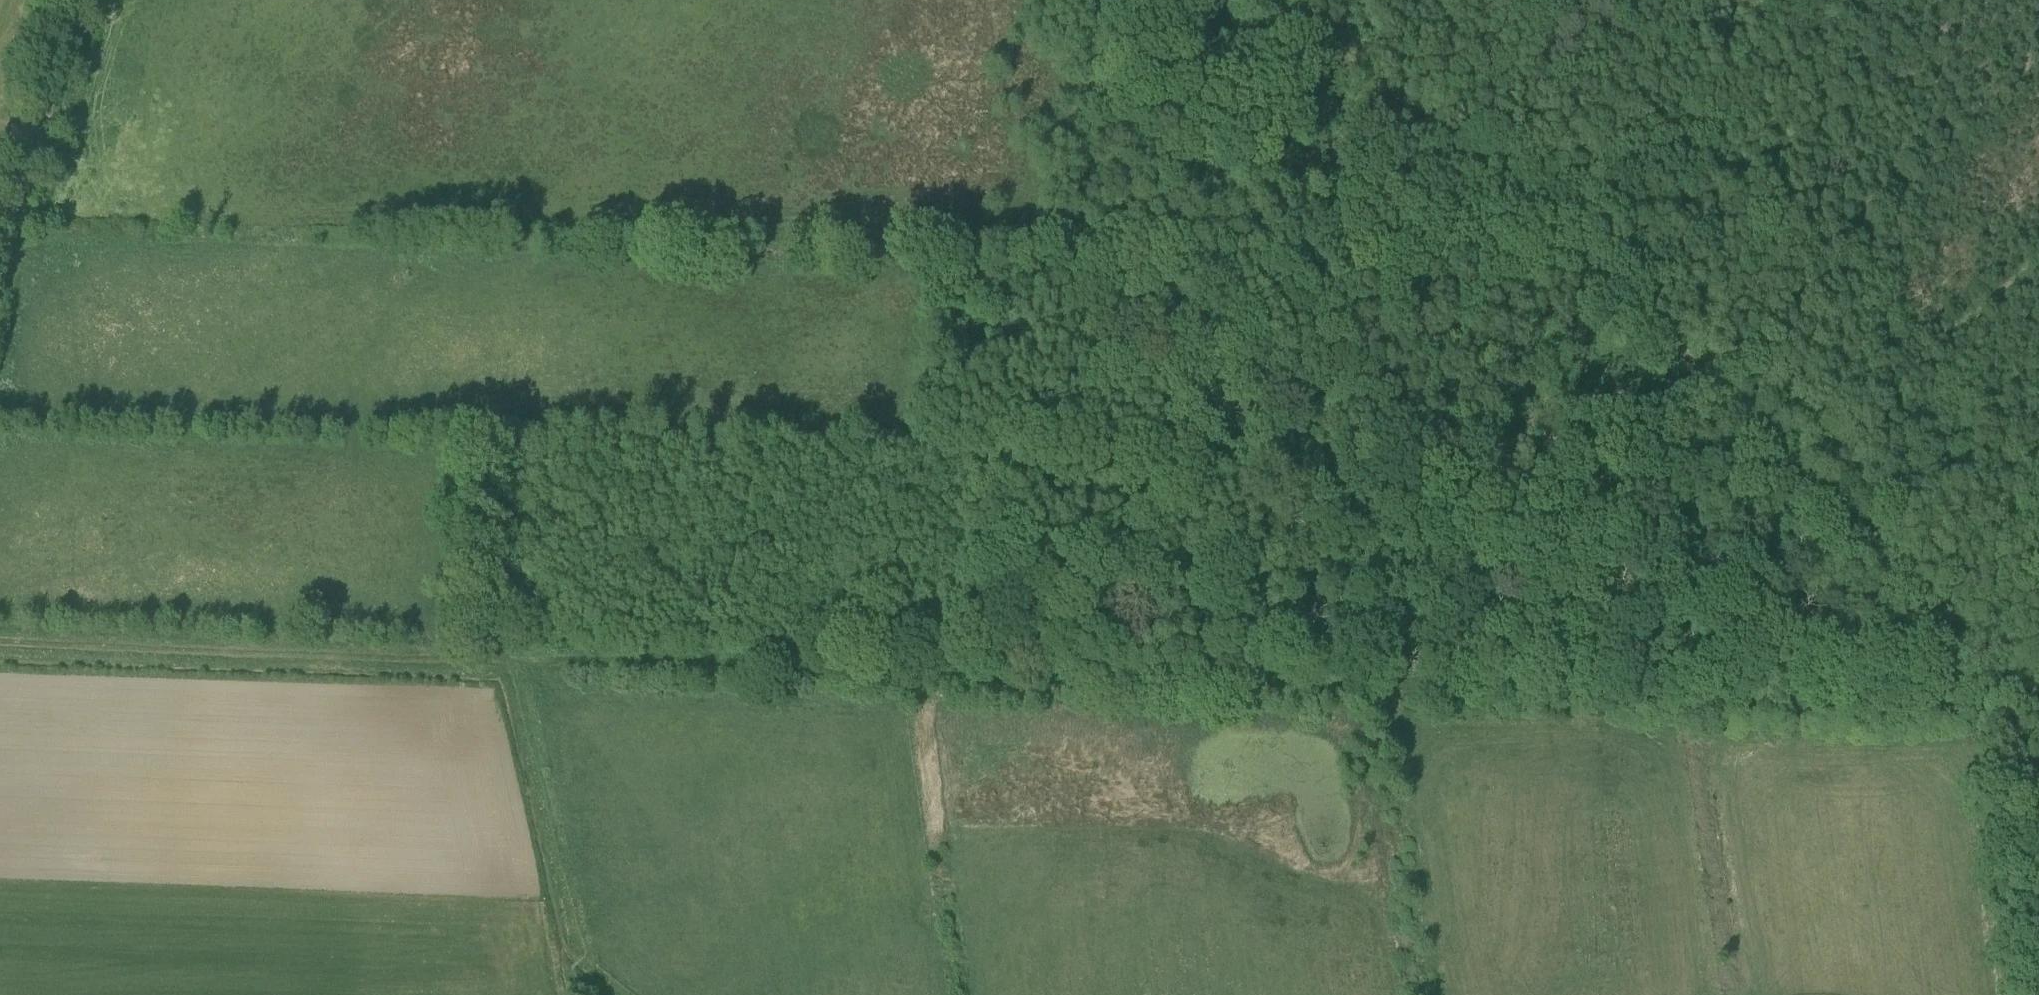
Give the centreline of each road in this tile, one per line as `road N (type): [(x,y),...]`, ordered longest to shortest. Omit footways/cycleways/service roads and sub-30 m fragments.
road 1 (track): [(2026,697),(1924,714),(1719,712),(0,641)]
road 2 (tertiary): [(0,253),(72,0)]

